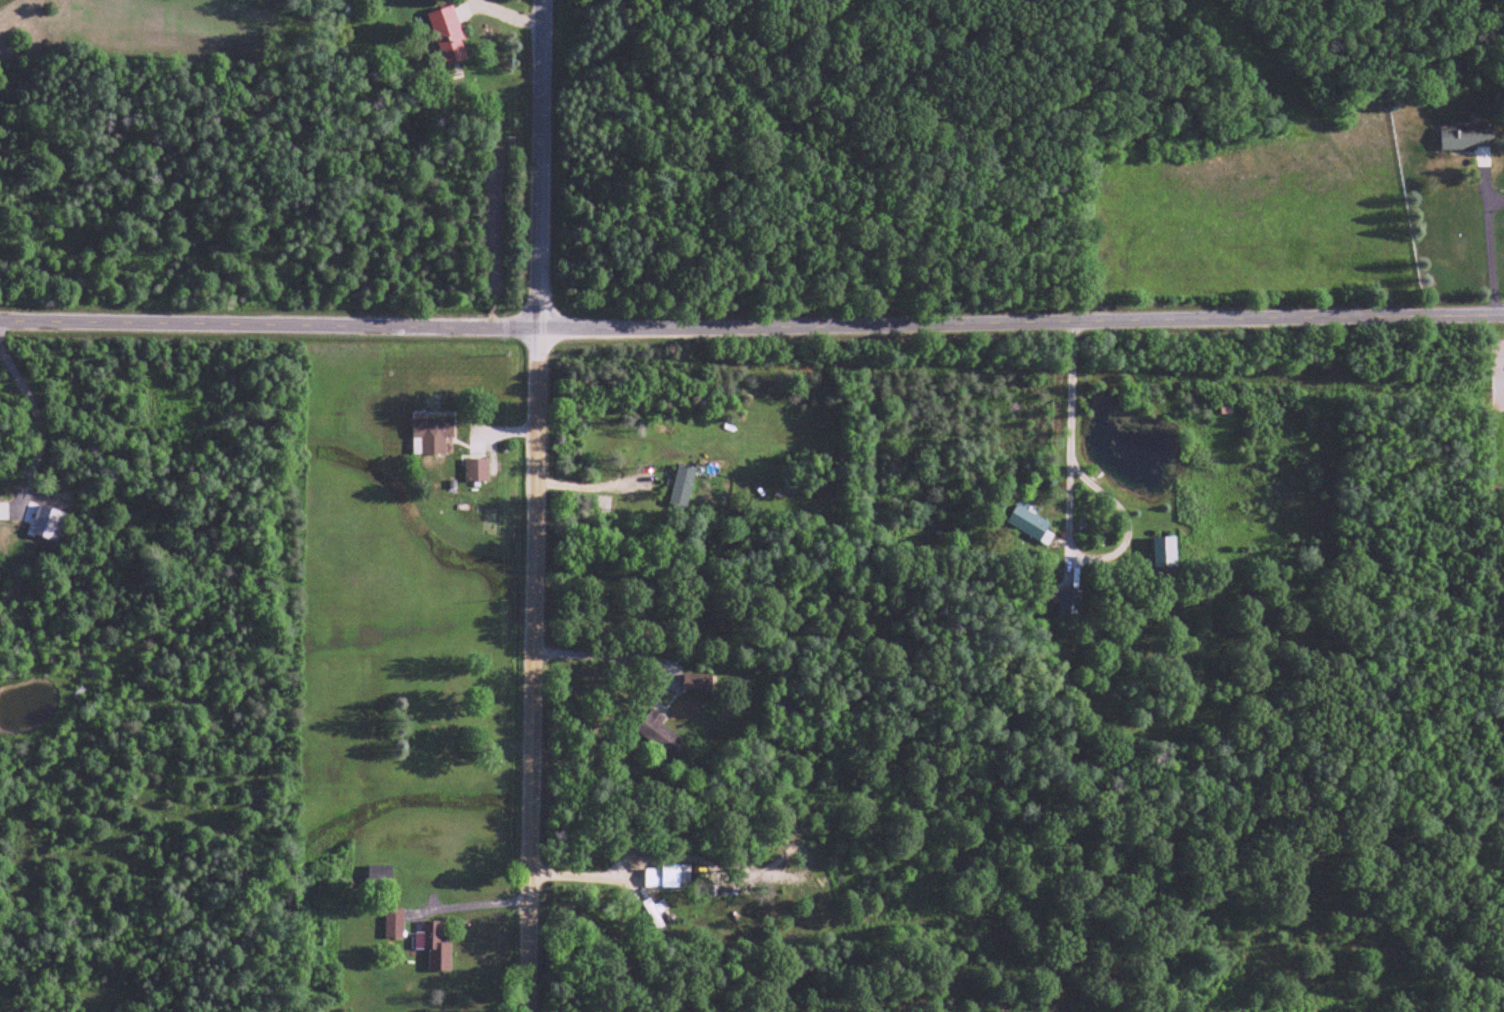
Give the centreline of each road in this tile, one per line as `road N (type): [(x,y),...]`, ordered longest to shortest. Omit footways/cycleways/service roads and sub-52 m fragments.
road 1 (residential): [(1503,319),(539,331),(0,323)]
road 2 (residential): [(528,1011),(539,331)]
road 3 (residential): [(539,331),(544,0)]

